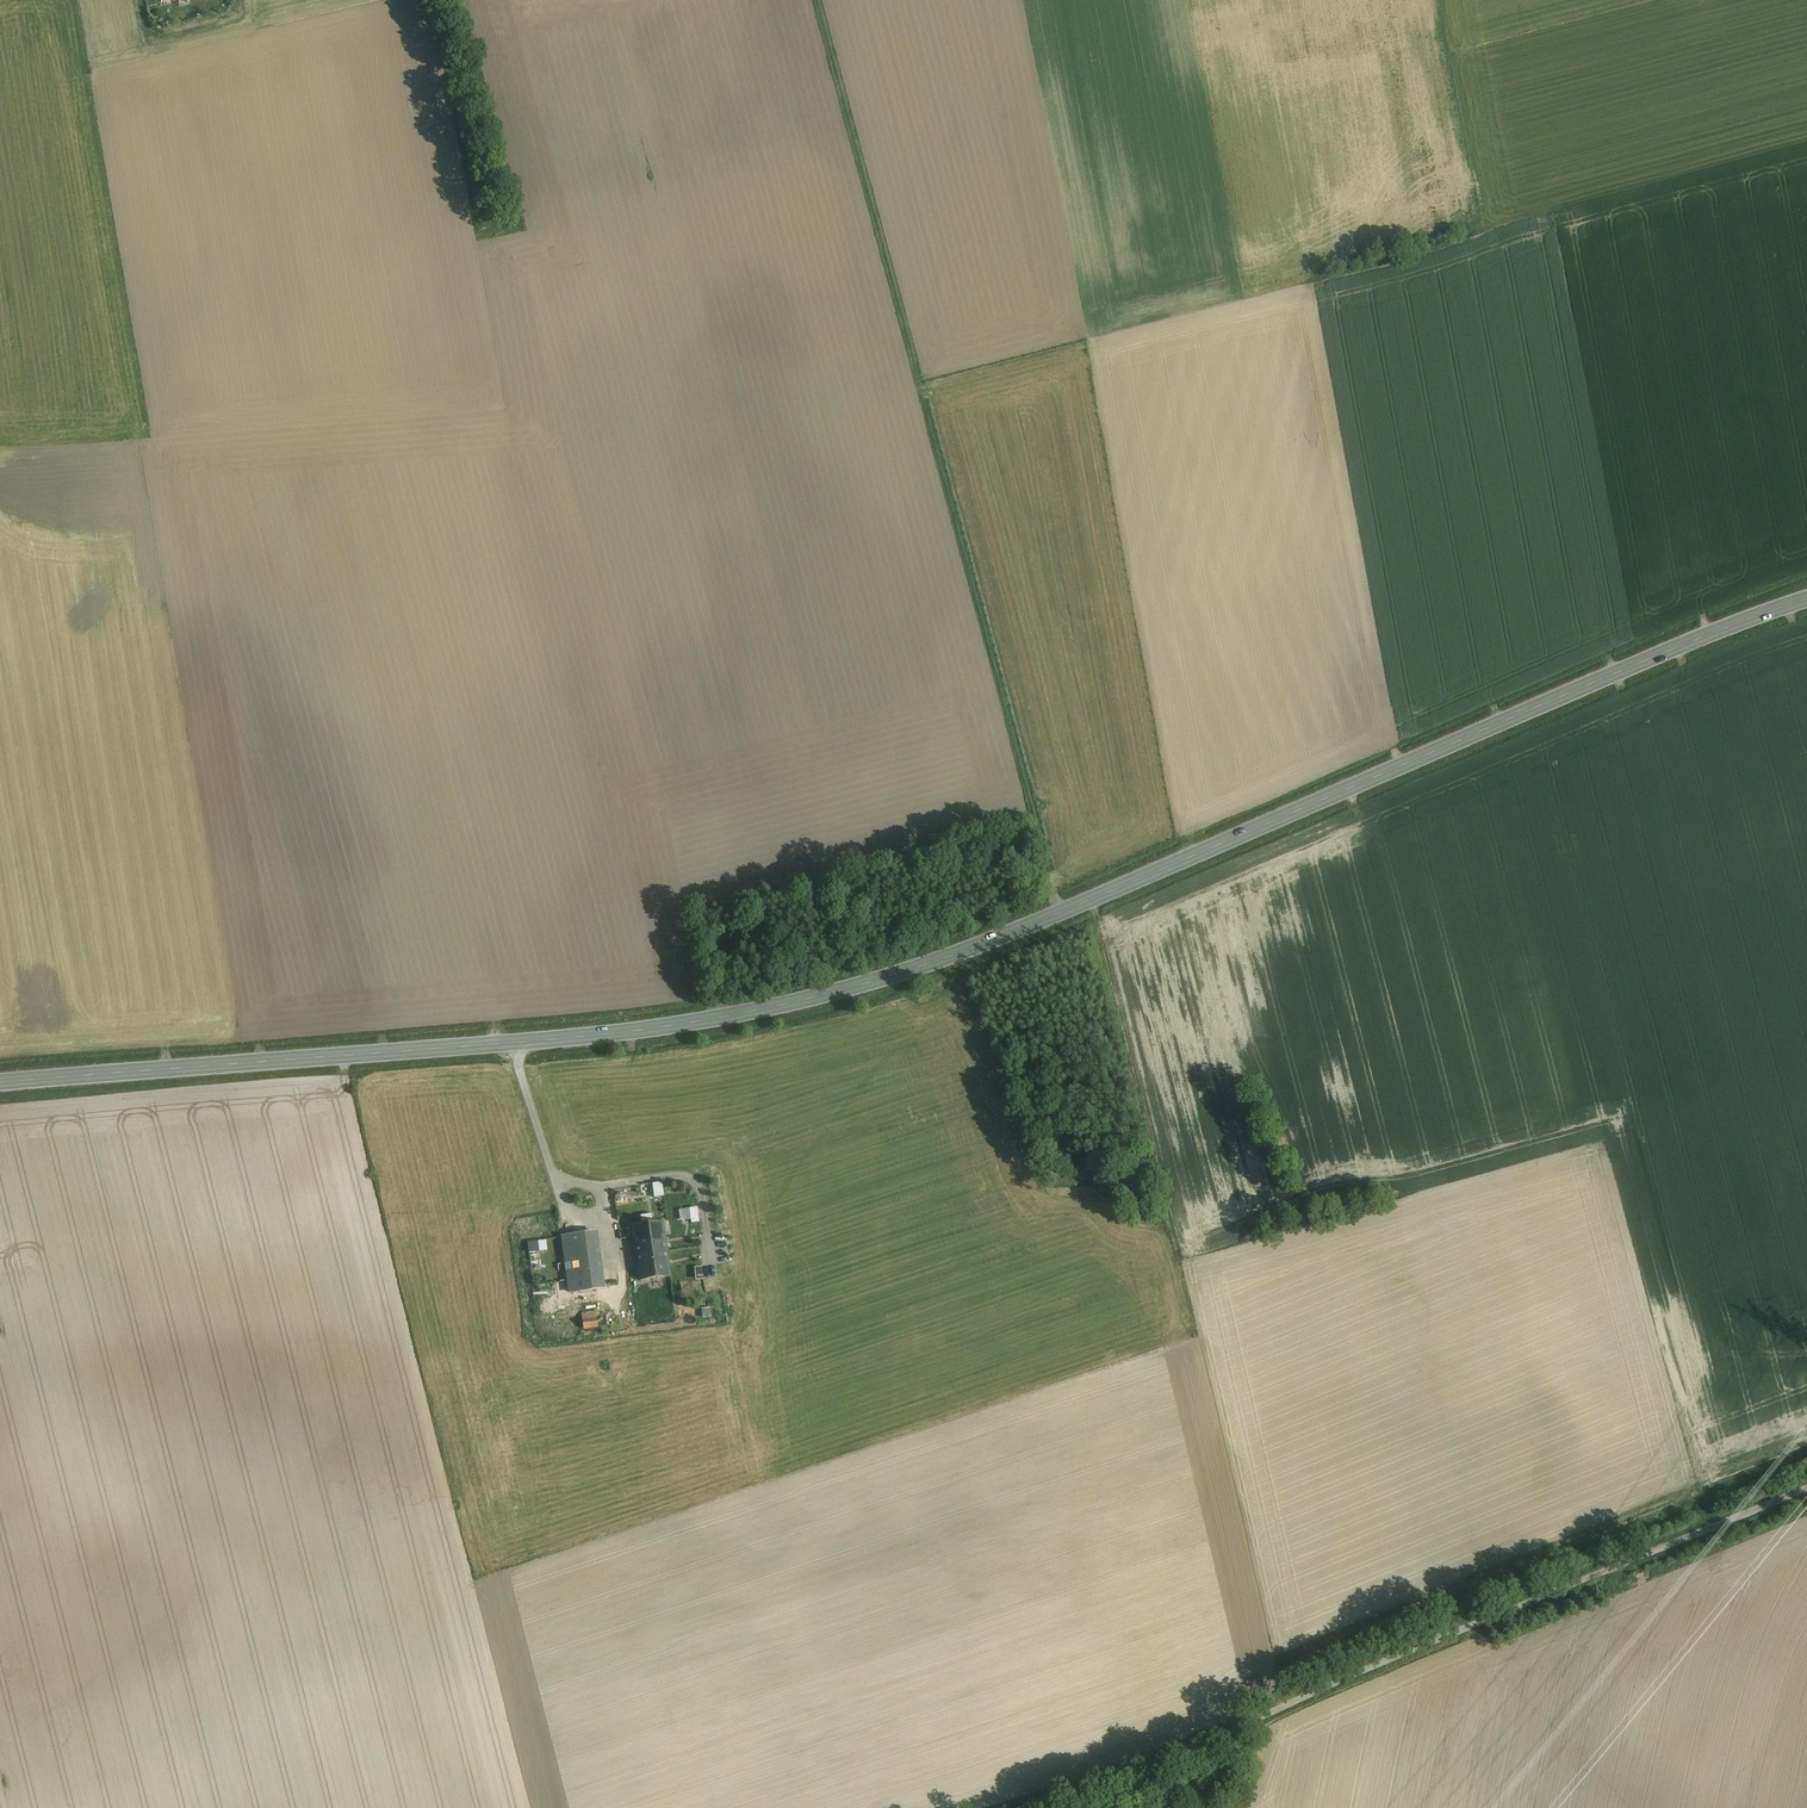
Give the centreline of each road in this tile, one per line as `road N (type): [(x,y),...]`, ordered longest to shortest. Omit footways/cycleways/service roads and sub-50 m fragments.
road 1 (primary): [(0,1084),(596,1036),(724,1018),(847,990),(1024,928),(1806,596)]
road 2 (unclassified): [(1806,1488),(1109,1773),(996,1807)]
road 3 (track): [(815,0),(918,371)]

